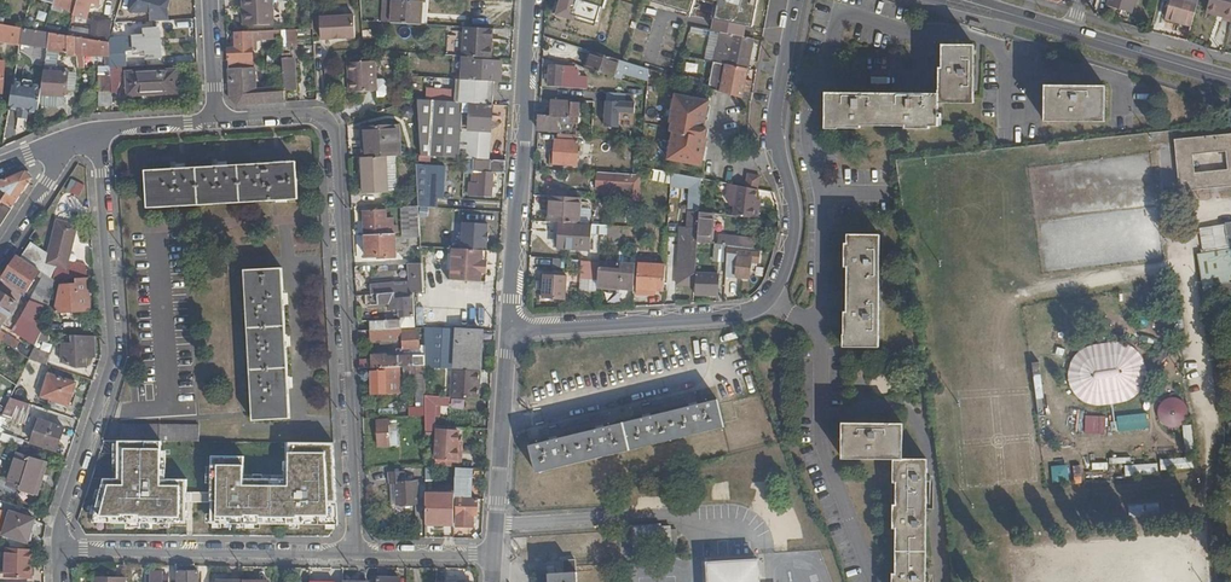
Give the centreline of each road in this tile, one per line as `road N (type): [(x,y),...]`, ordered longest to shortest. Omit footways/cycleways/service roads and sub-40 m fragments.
road 1 (residential): [(507,333),(738,316),(768,298),(792,233),(775,133),(799,0)]
road 2 (residential): [(215,121),(305,116),(330,129),(355,553)]
road 3 (unclassified): [(58,550),(114,354),(98,129)]
road 4 (residential): [(531,0),(507,333)]
road 5 (residential): [(58,550),(355,553)]
road 6 (track): [(1205,426),(1180,217),(1230,210)]
road 7 (residential): [(493,556),(507,333)]
road 8 (secondary): [(1230,79),(1072,32)]
road 9 (residential): [(355,553),(493,556)]
road 10 (residential): [(0,246),(47,181),(63,139)]
road 11 (residential): [(209,0),(215,121)]

